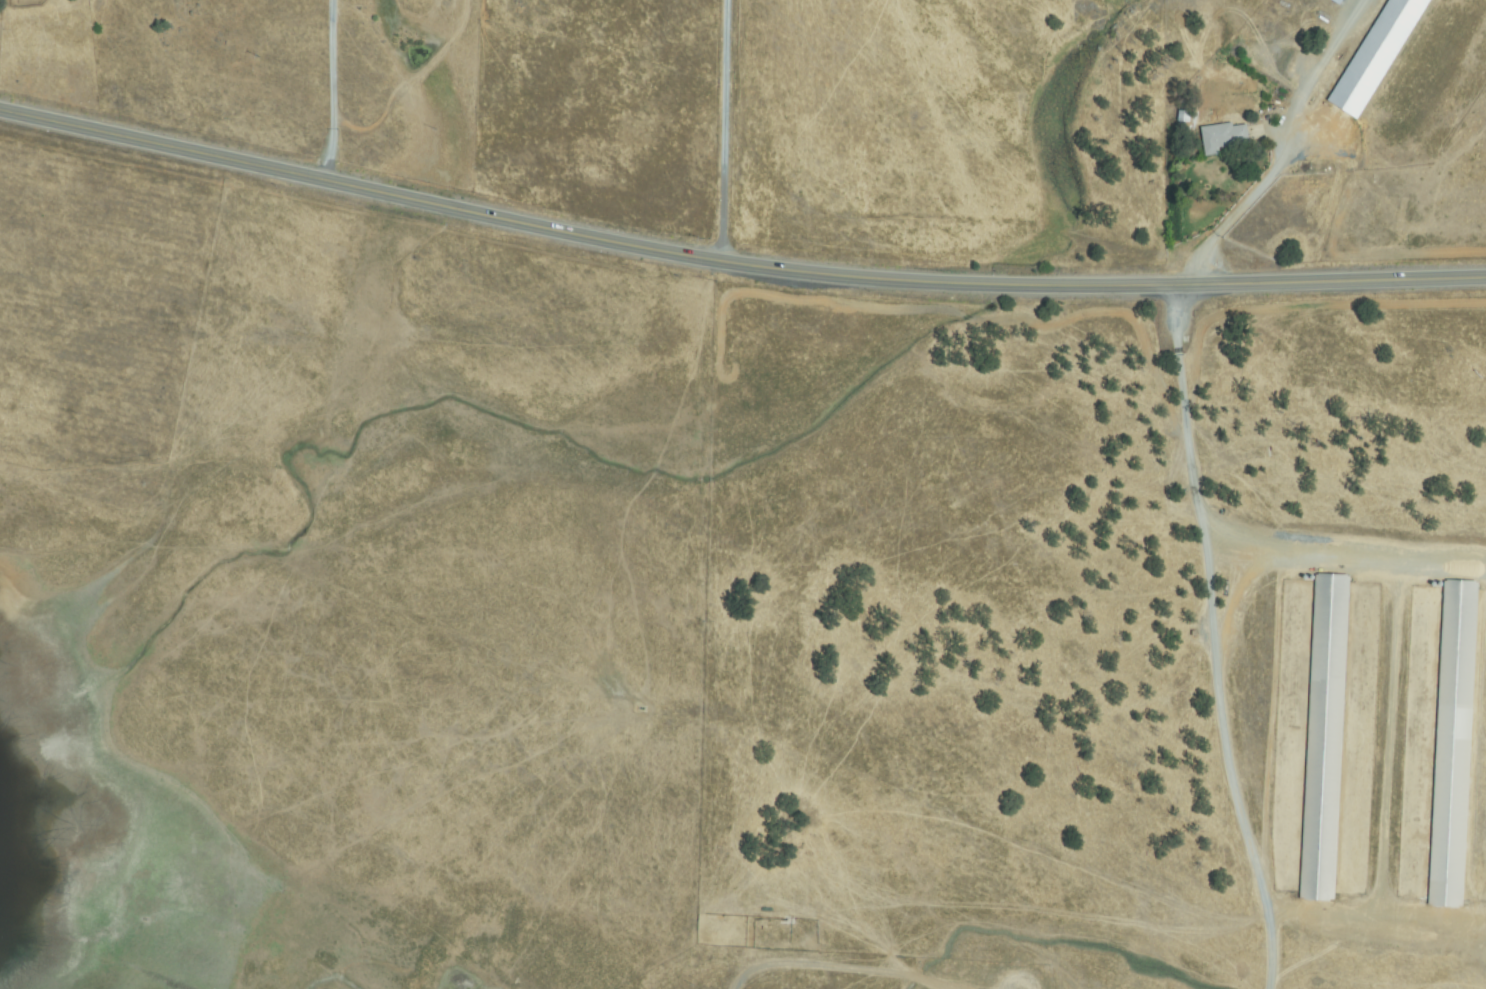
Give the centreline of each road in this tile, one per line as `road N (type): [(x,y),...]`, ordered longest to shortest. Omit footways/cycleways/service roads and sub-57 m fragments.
road 1 (primary): [(1485,279),(958,285),(816,273),(637,246),(0,106)]

